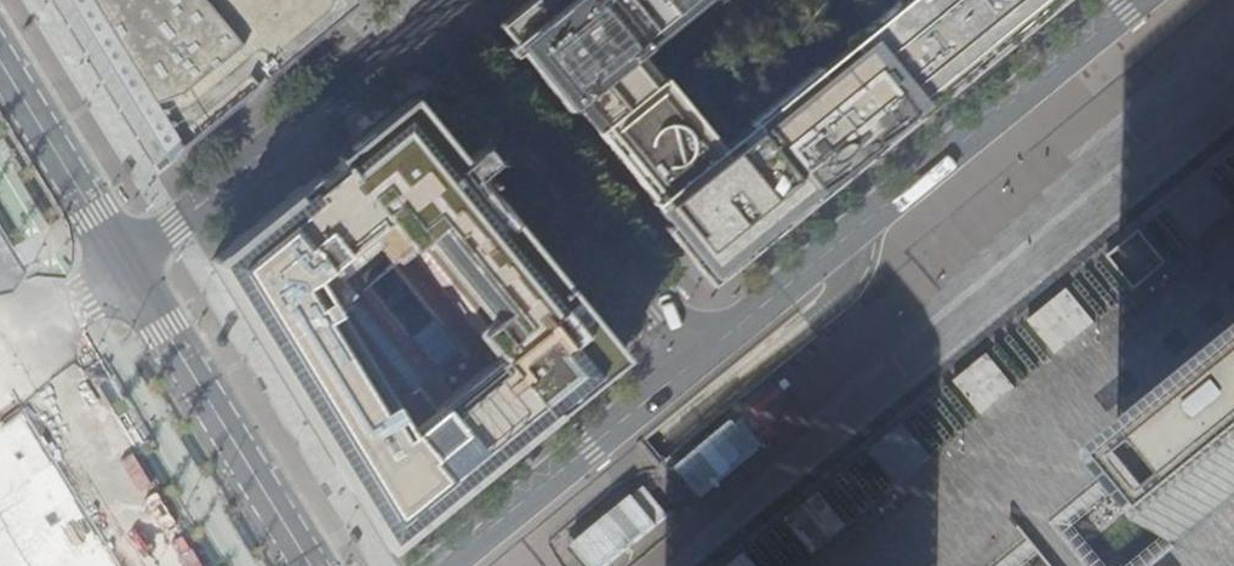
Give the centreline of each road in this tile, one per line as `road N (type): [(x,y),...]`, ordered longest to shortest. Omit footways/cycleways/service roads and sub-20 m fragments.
road 1 (residential): [(125,265),(387,51),(418,40),(444,47),(702,357)]
road 2 (residential): [(1141,0),(702,357)]
road 3 (tertiary): [(125,265),(306,565)]
road 4 (tertiary): [(0,274),(173,565)]
road 5 (residential): [(702,357),(445,565)]
road 6 (tertiary): [(0,60),(125,265)]

